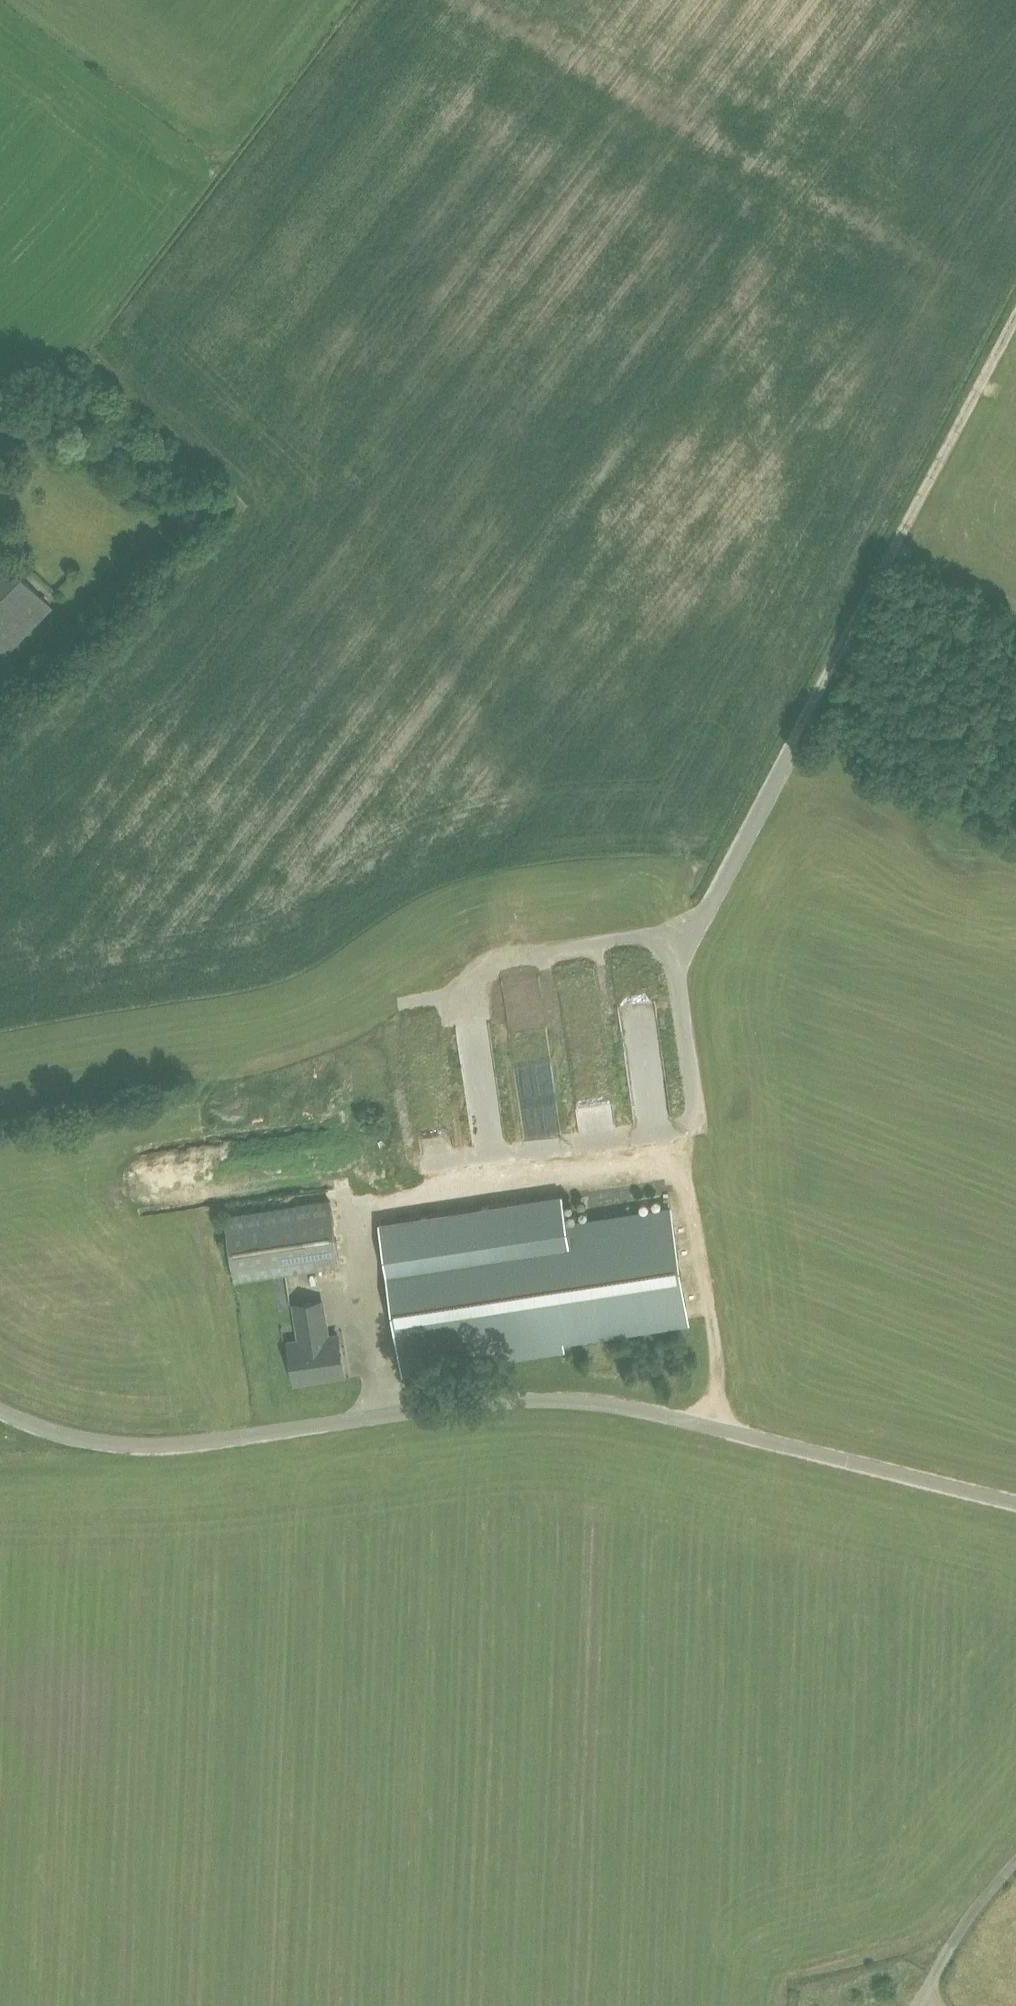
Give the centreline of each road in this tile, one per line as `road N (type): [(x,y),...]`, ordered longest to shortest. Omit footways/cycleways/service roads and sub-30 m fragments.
road 1 (unclassified): [(1015,1503),(712,1427),(569,1400),(169,1445),(71,1436),(0,1409)]

